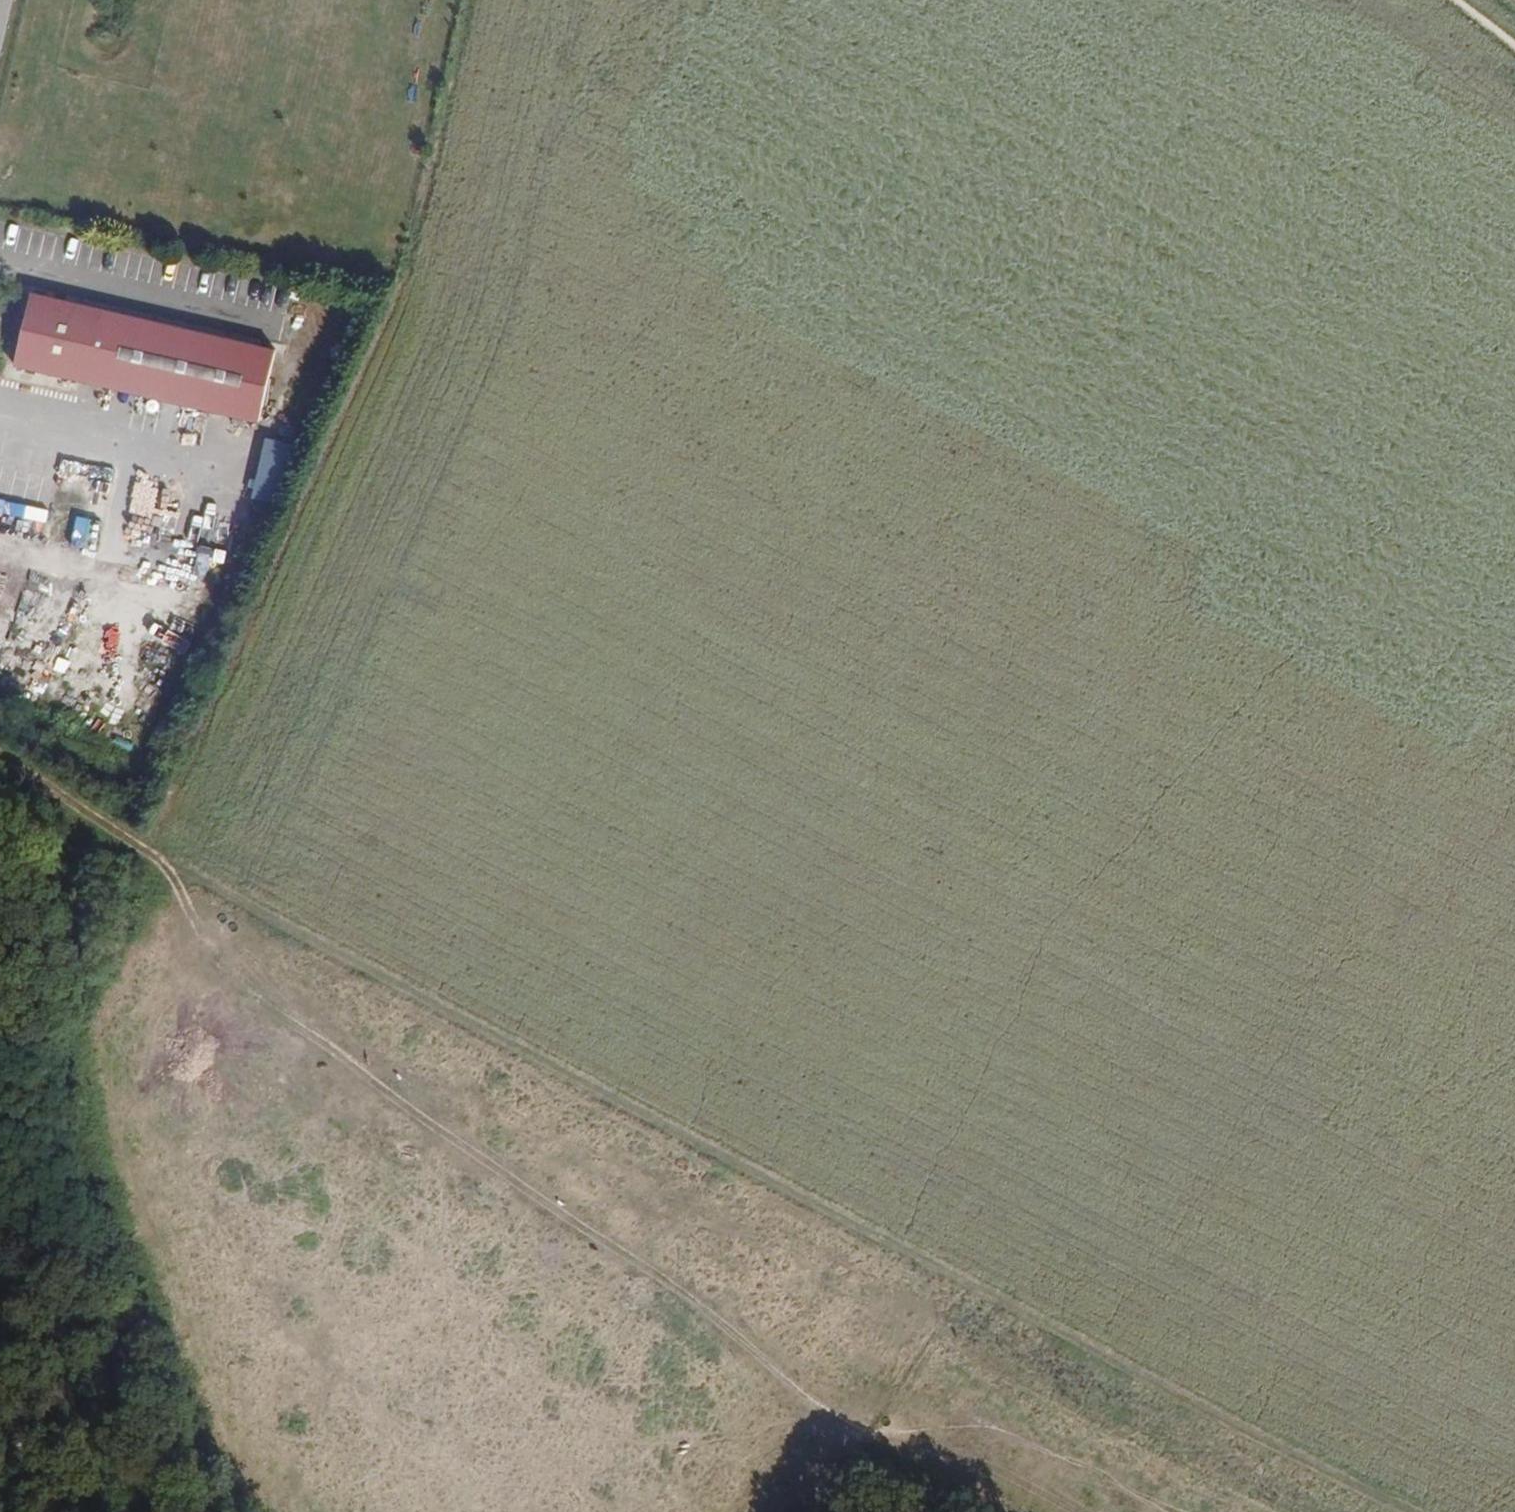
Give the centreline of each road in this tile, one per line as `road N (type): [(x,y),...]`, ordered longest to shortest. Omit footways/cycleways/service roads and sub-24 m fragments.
road 1 (track): [(0,741),(136,852),(1406,1511)]
road 2 (track): [(0,1370),(42,1511)]

